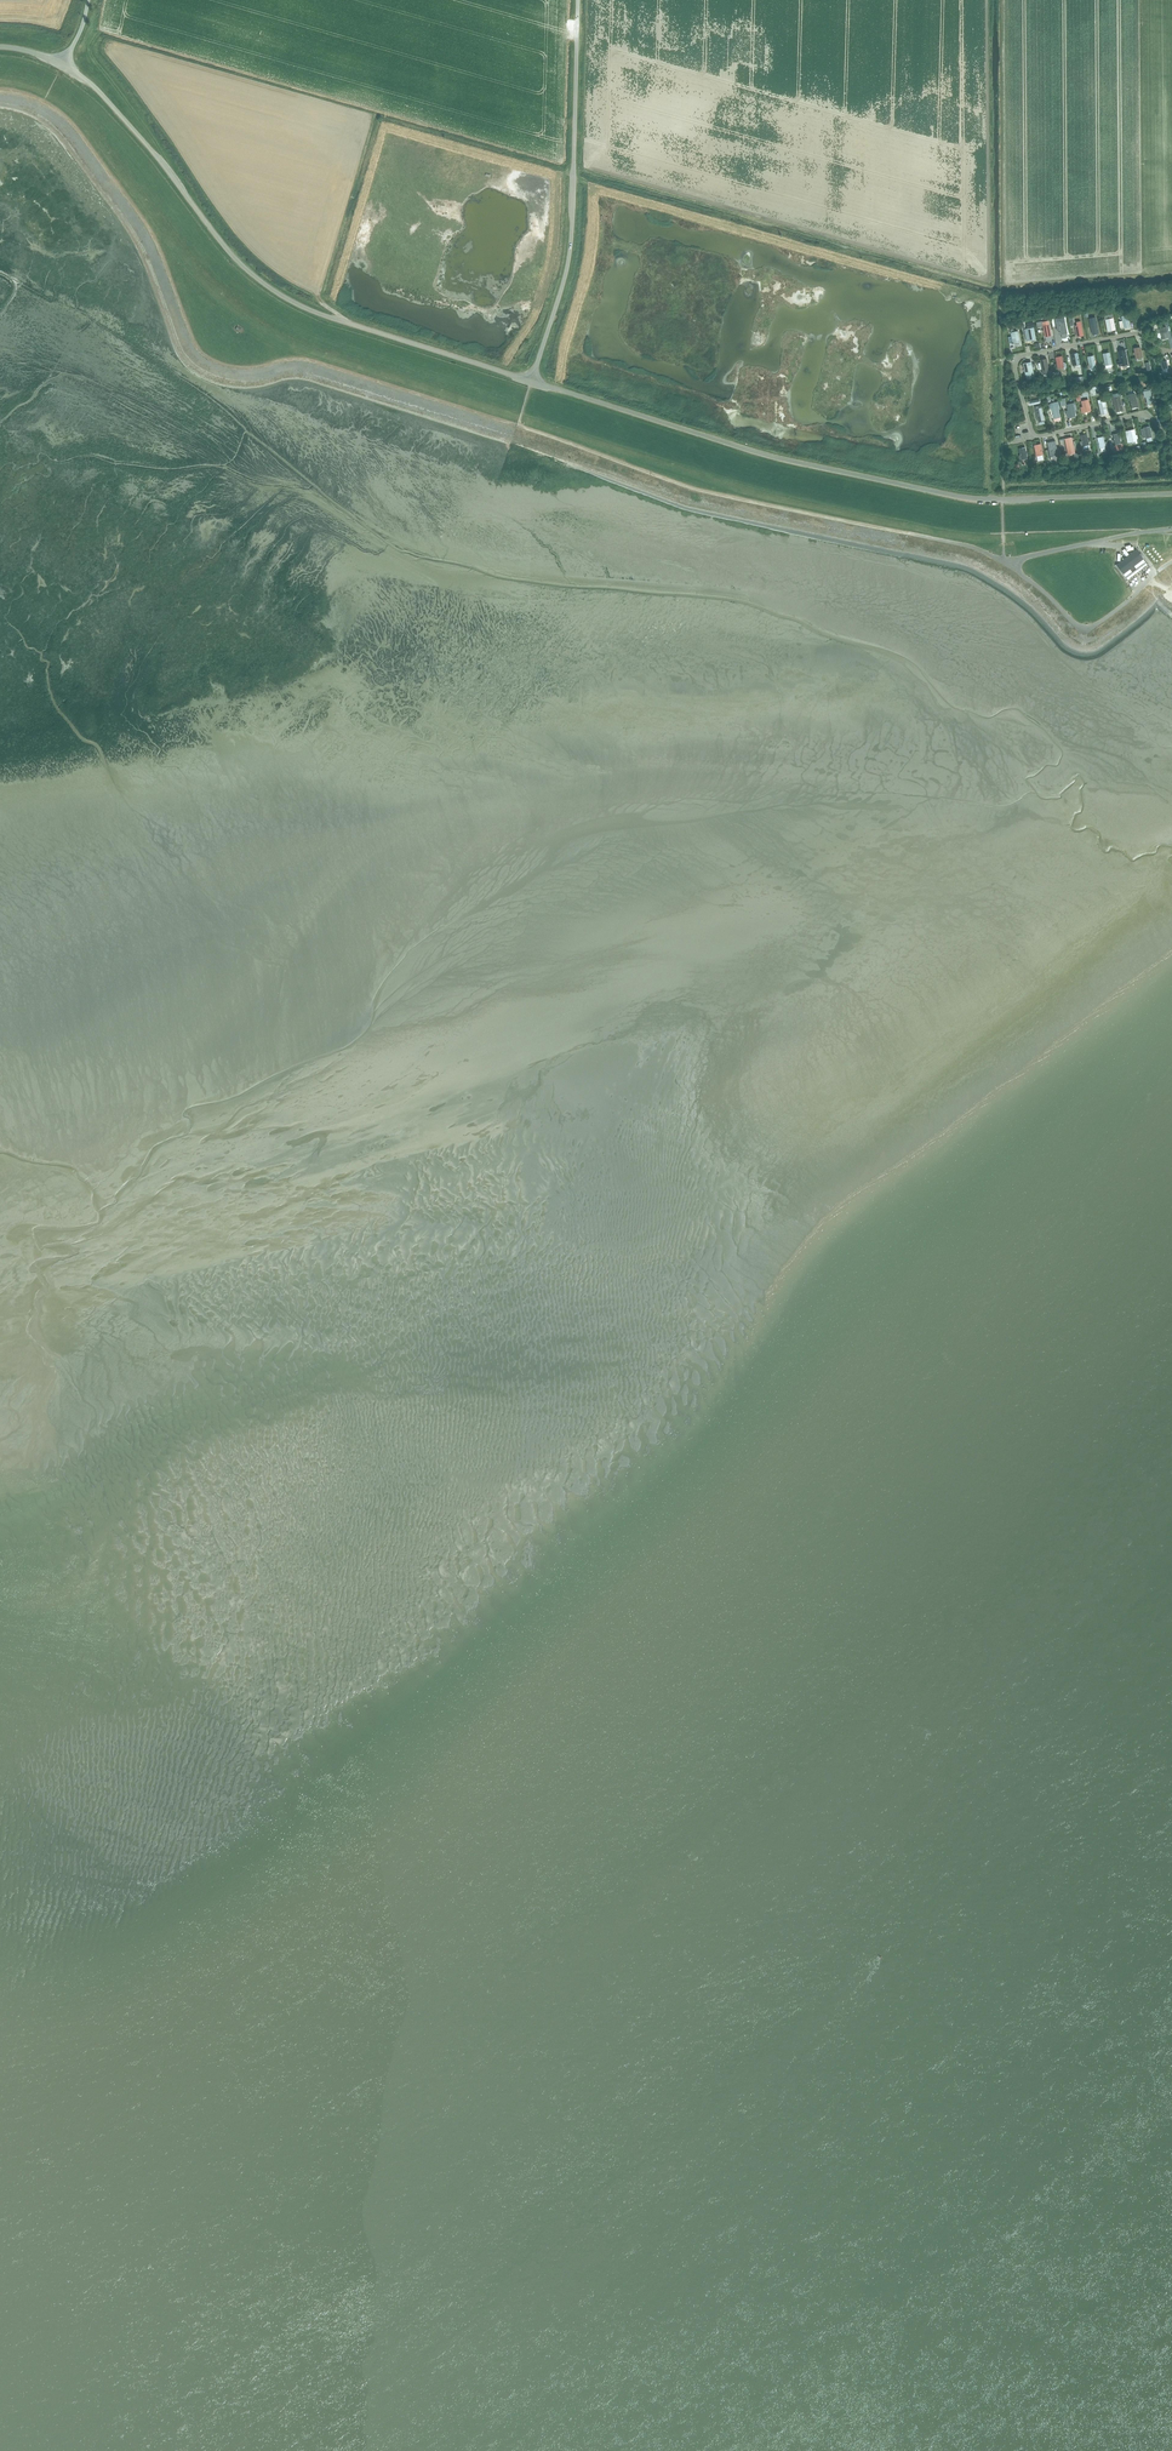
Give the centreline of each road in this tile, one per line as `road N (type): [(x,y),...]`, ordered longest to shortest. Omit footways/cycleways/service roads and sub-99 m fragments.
road 1 (unclassified): [(1171,493),(1002,499),(932,492),(777,460),(532,379)]
road 2 (unclassified): [(532,379),(313,312),(275,292),(221,242),(103,97),(64,63)]
road 3 (residential): [(1171,437),(1145,413),(1032,436),(1015,365),(1020,356),(1139,333),(1171,351)]
road 4 (unclassified): [(532,379),(570,256),(578,0)]

